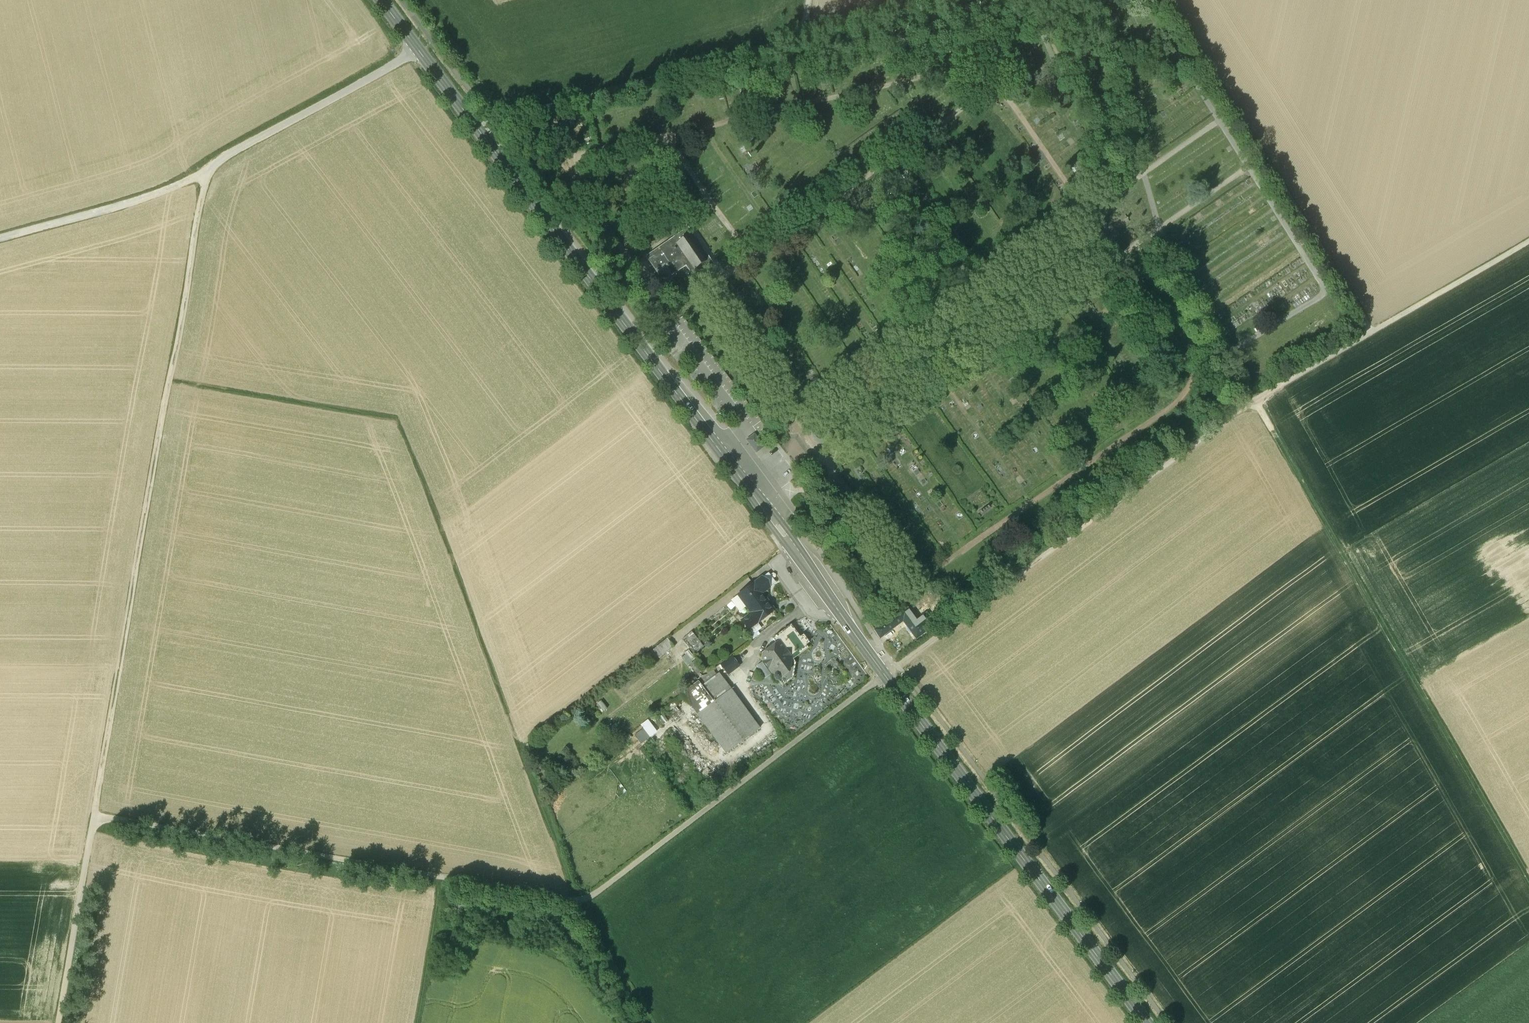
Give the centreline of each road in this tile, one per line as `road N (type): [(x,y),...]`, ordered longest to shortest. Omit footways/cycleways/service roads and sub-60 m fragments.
road 1 (track): [(92,816),(554,898),(593,895),(1254,401),(1528,241)]
road 2 (secondary): [(382,0),(1146,1022)]
road 3 (track): [(576,900),(397,422),(170,381)]
road 4 (track): [(204,175),(92,816)]
road 5 (track): [(1254,401),(1528,869)]
road 6 (track): [(936,0),(475,125)]
road 7 (track): [(1371,332),(1162,0)]
road 8 (track): [(204,175),(222,157),(419,49)]
road 9 (track): [(0,237),(204,175)]
road 10 (track): [(92,816),(57,1022)]
road 11 (track): [(416,1022),(442,877)]
road 12 (track): [(576,900),(650,1022)]

